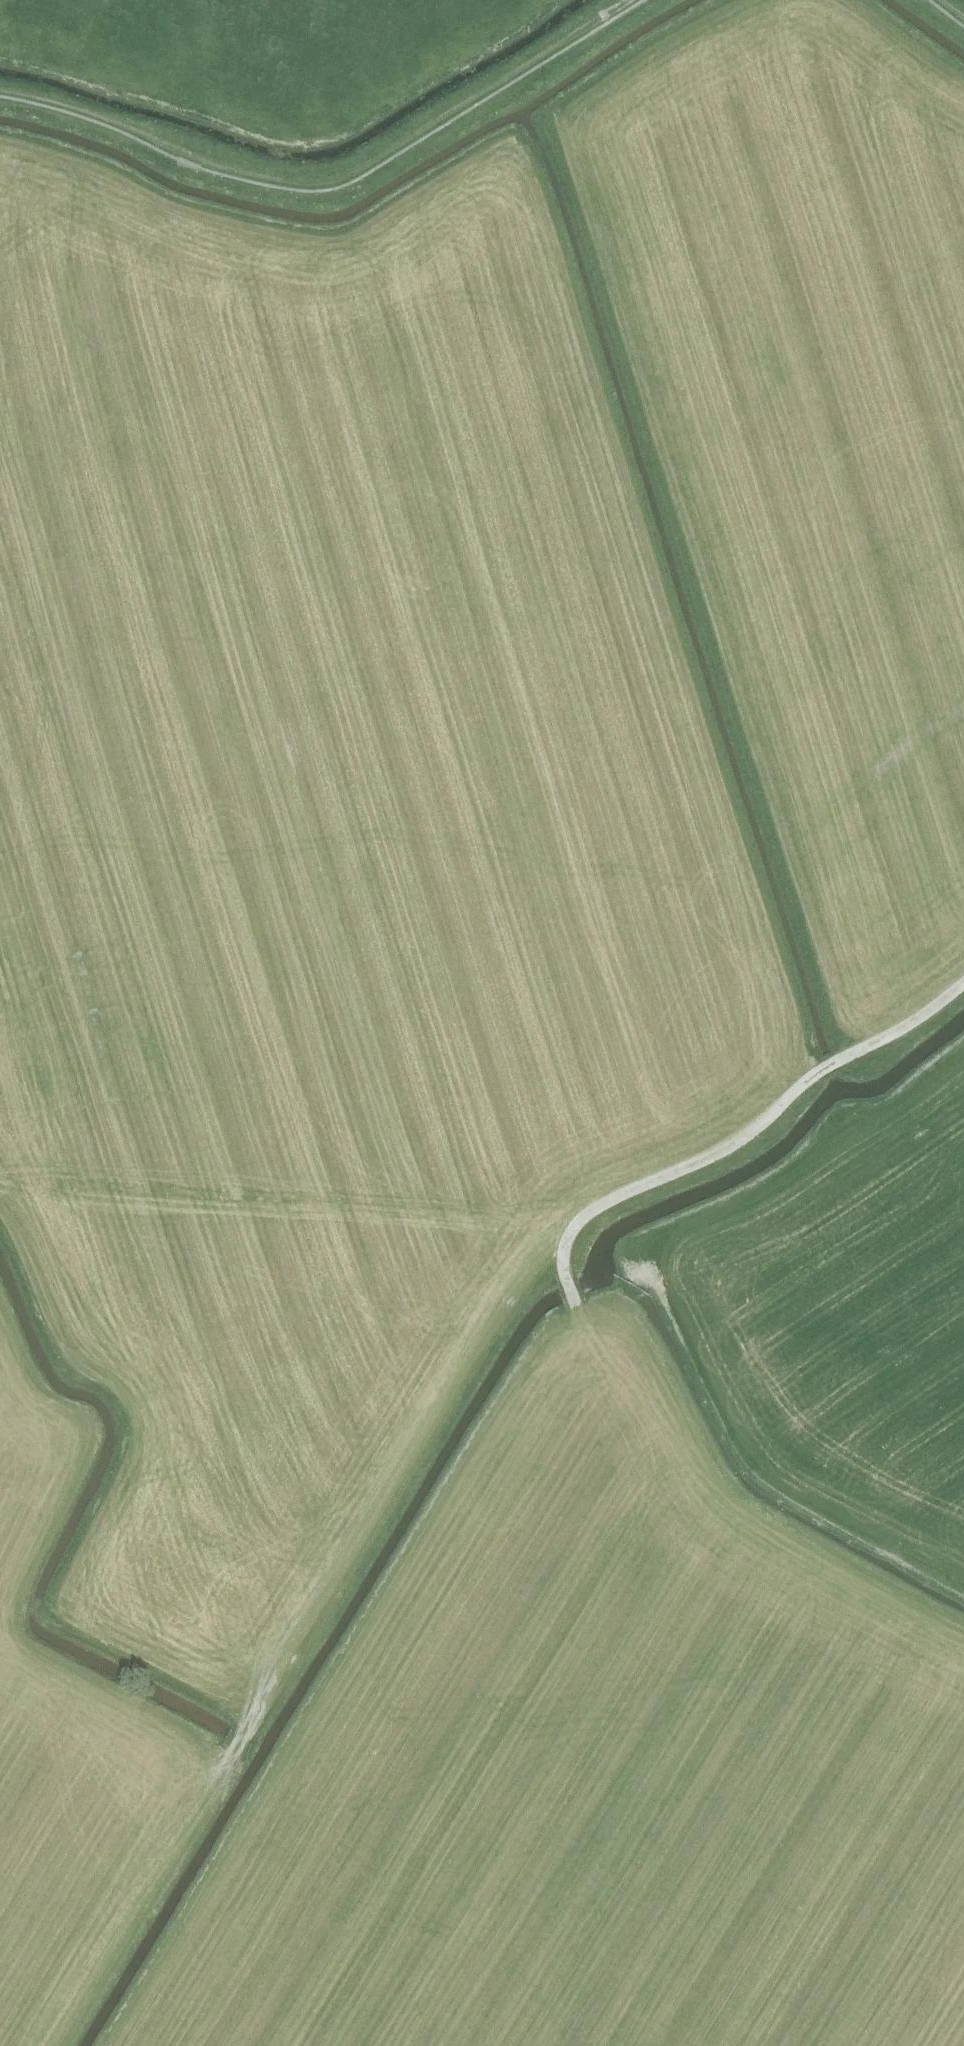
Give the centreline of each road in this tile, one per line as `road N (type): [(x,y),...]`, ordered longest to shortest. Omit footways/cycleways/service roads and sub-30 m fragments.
road 1 (unclassified): [(589,1334),(564,1282),(567,1249),(598,1213),(734,1154),(832,1067),(902,1040),(963,989)]

